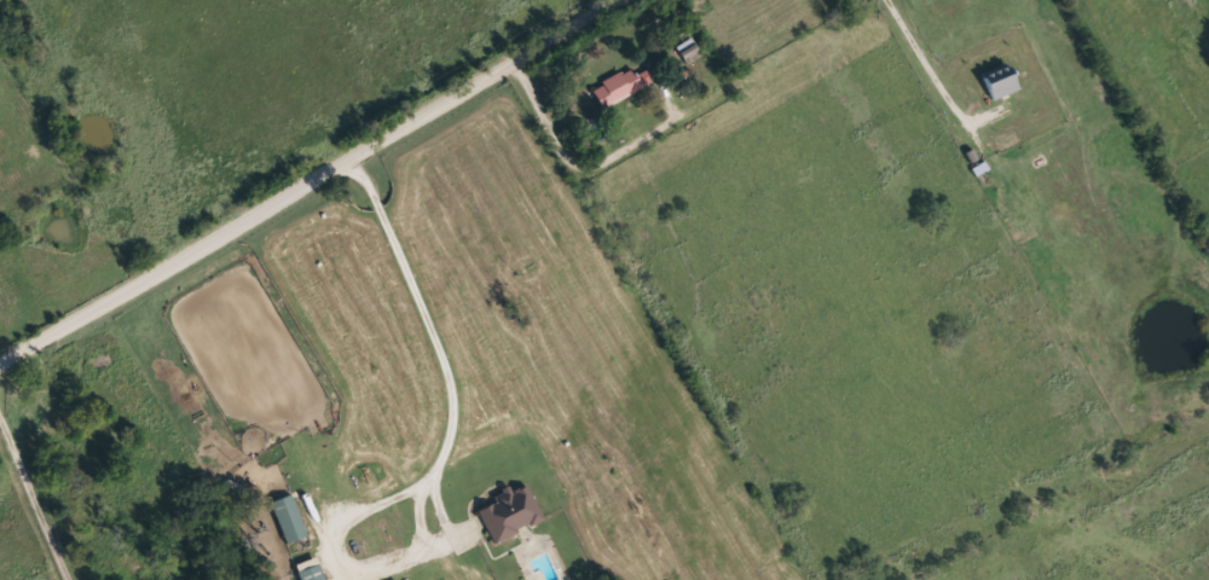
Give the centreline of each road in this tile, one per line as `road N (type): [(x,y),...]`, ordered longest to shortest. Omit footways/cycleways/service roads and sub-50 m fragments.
road 1 (residential): [(0,354),(158,268),(601,0)]
road 2 (residential): [(825,579),(589,192),(515,53)]
road 3 (residential): [(574,164),(722,82)]

